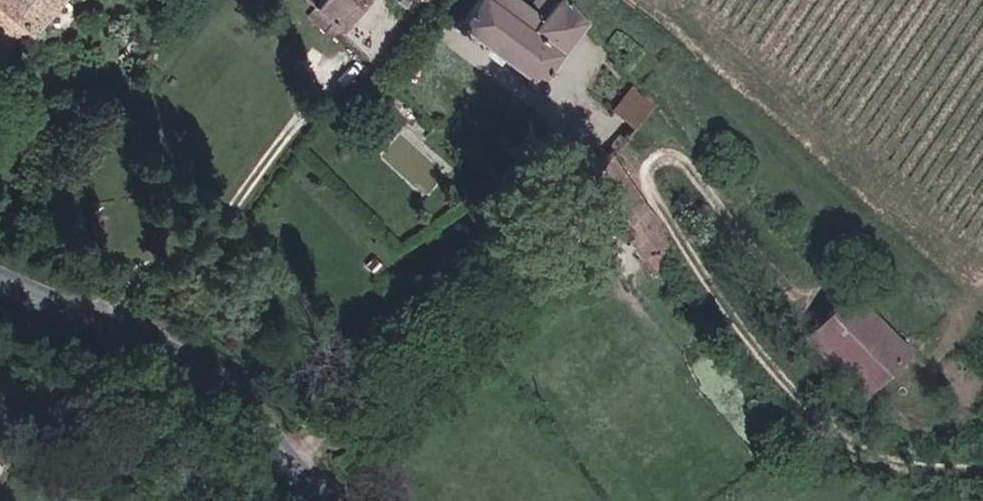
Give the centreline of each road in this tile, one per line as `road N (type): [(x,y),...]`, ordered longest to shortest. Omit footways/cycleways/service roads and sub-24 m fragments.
road 1 (tertiary): [(339,500),(259,416),(0,275)]

